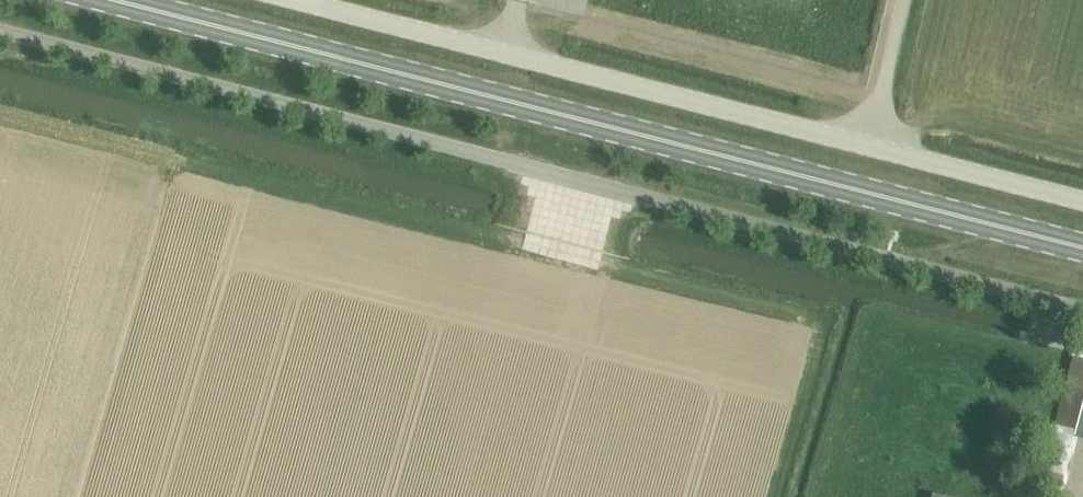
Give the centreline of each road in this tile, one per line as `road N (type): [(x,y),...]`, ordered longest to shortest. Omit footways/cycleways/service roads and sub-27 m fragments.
road 1 (unclassified): [(1082,305),(0,32)]
road 2 (primary): [(1082,244),(846,191),(103,0)]
road 3 (unclassified): [(1082,202),(275,0)]

